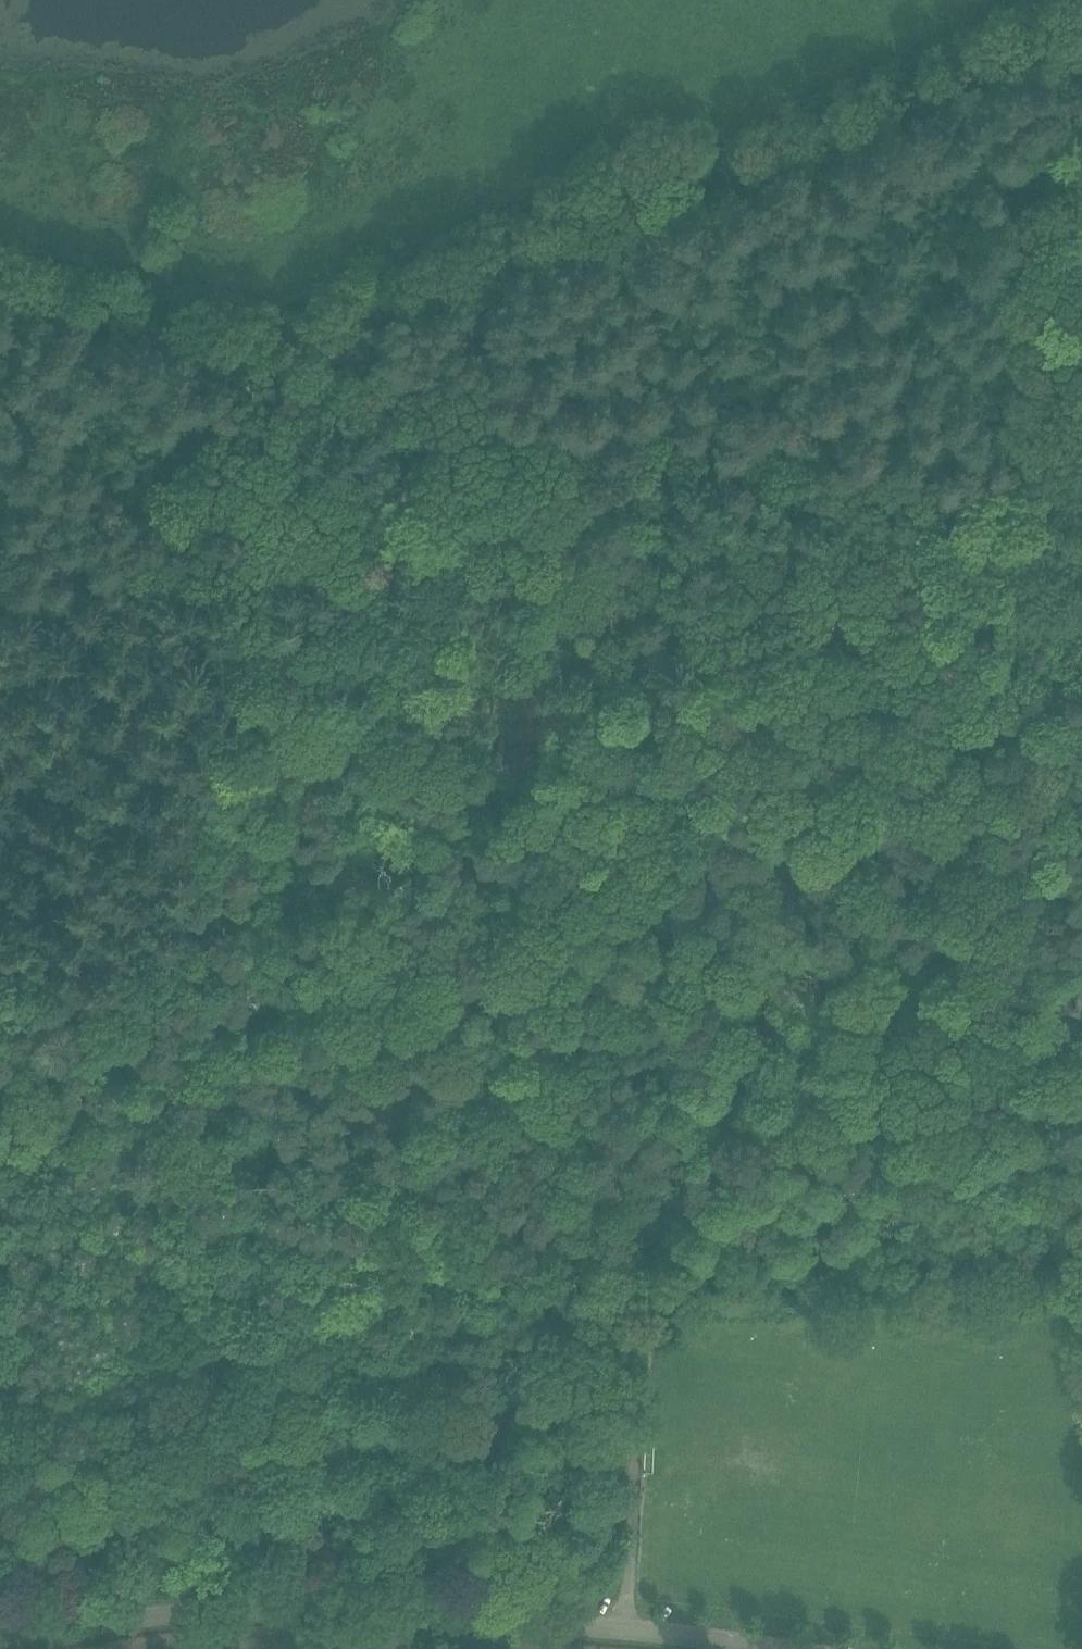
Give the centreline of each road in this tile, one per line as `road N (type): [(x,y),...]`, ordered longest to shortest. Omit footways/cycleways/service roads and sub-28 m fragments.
road 1 (unclassified): [(734,1648),(522,1617),(178,1607),(0,1633)]

